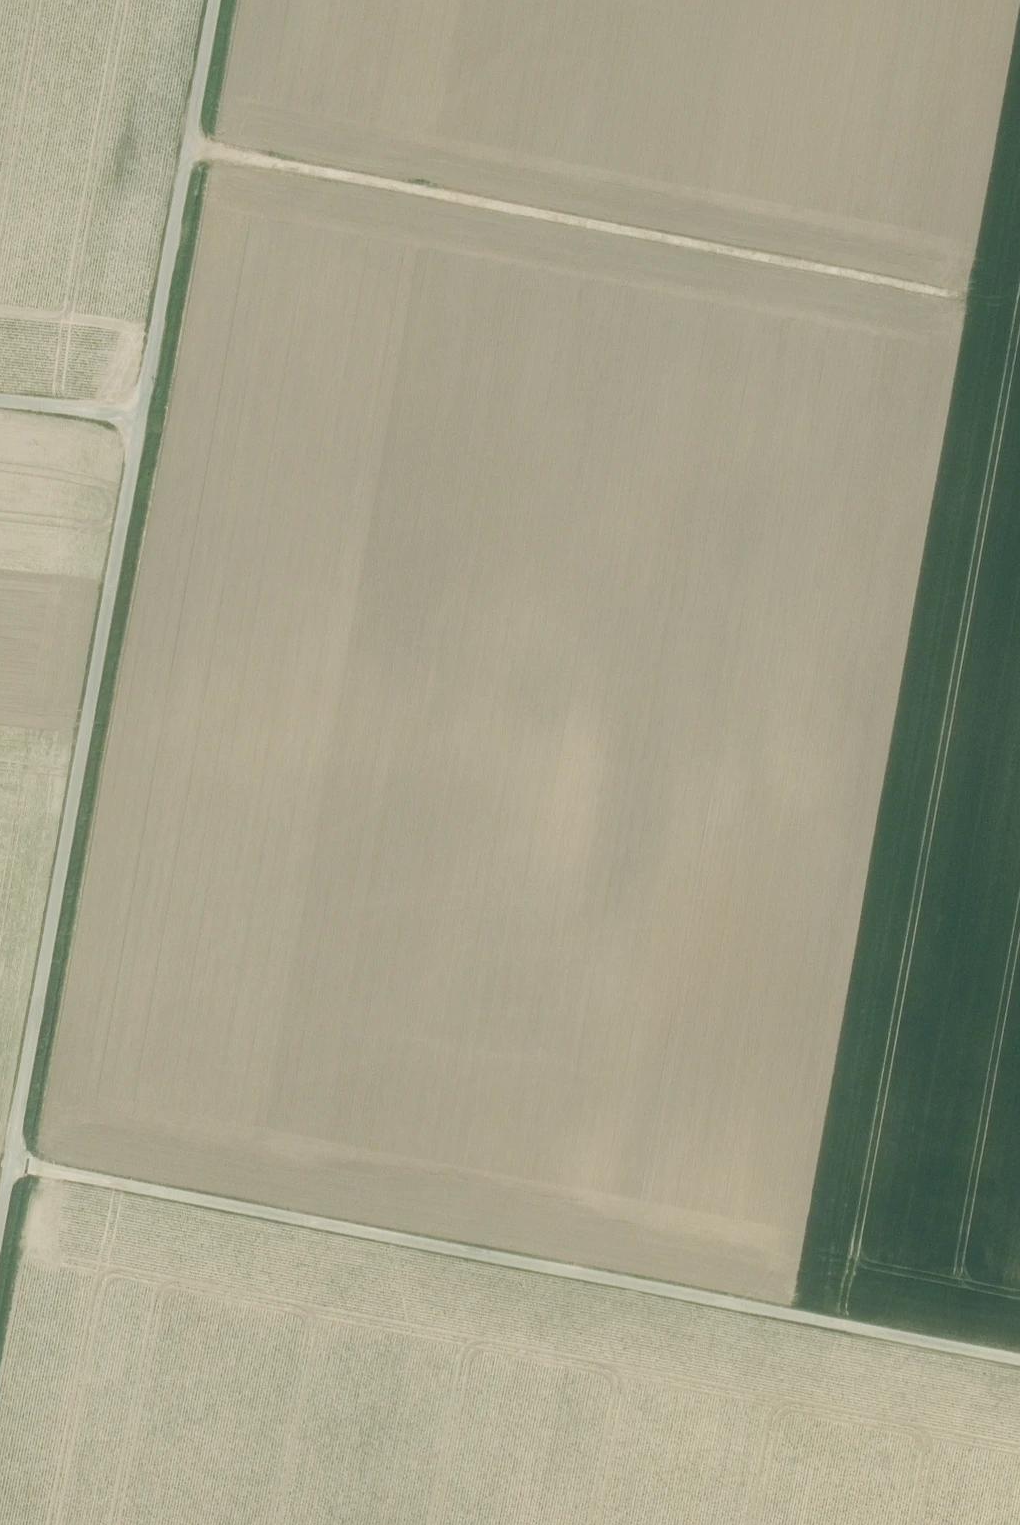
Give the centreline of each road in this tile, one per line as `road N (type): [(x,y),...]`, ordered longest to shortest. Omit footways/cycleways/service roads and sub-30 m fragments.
road 1 (unclassified): [(215,0),(0,1229)]
road 2 (track): [(11,1163),(1019,1363)]
road 3 (track): [(190,145),(967,308)]
road 4 (track): [(0,400),(144,414)]

